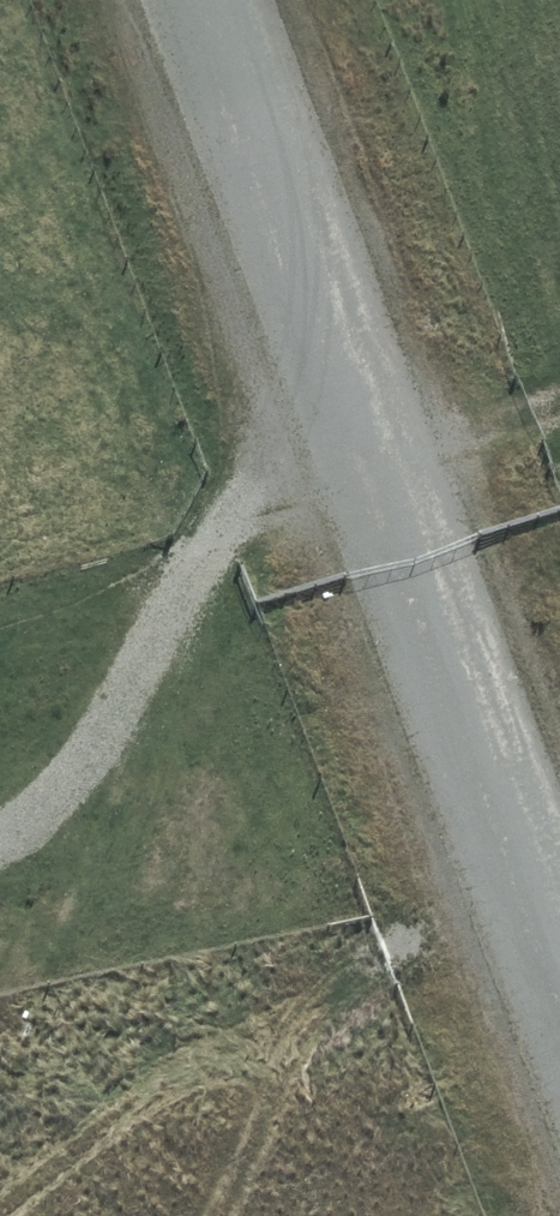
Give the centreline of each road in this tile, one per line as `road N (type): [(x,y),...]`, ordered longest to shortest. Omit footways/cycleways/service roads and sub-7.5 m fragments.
road 1 (unclassified): [(559,920),(226,0)]
road 2 (track): [(0,1009),(132,700),(272,447),(383,419)]

